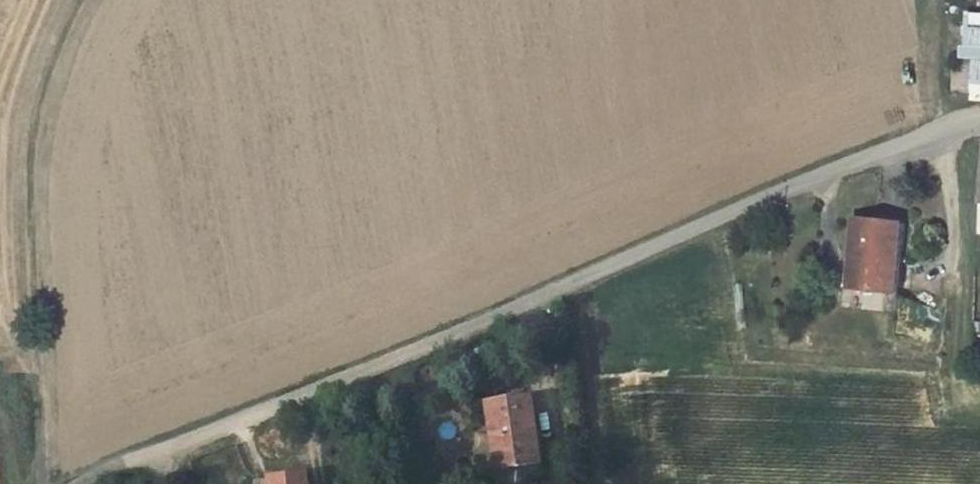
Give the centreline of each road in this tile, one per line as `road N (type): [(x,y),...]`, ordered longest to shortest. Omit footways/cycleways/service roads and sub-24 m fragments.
road 1 (unclassified): [(155,454),(477,327),(769,194),(925,135),(979,123)]
road 2 (track): [(45,483),(23,168),(50,46),(71,0)]

